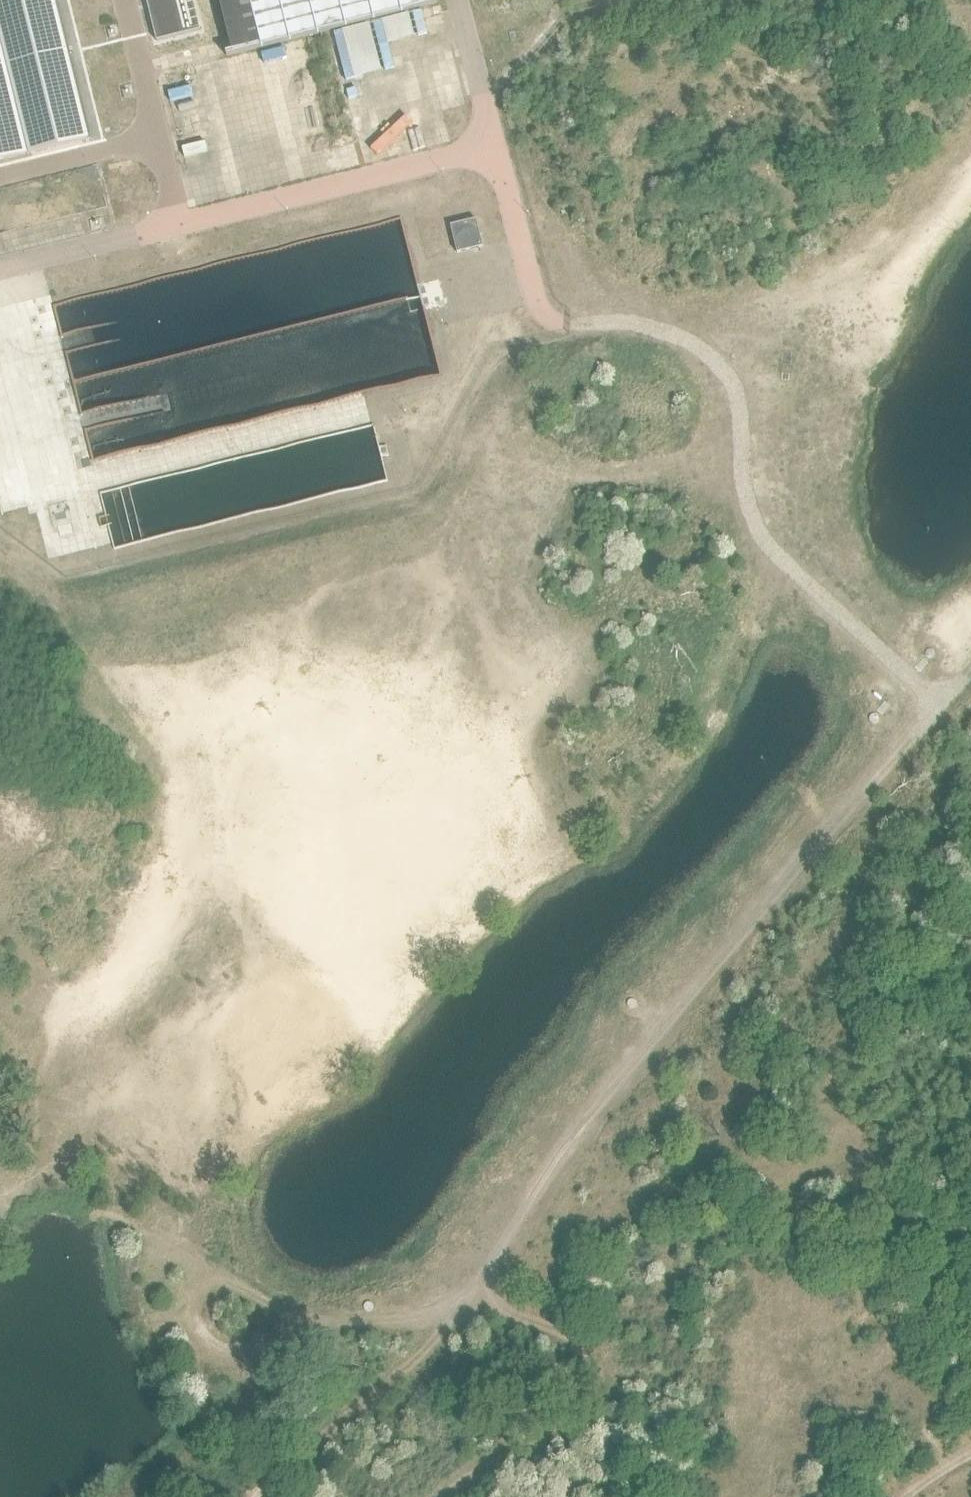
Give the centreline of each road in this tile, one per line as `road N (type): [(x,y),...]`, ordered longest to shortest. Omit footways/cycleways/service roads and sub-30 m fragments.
road 1 (track): [(158,892),(142,961),(45,1027),(30,1086),(40,1150),(77,1193),(318,1322),(487,1302)]
road 2 (track): [(487,1302),(486,1271),(565,1145),(935,700)]
road 3 (track): [(741,448),(465,502),(437,560),(334,585),(299,628),(317,651),(358,664),(416,661),(437,633),(442,589)]
road 4 (track): [(741,448),(733,379),(970,148)]
road 5 (track): [(434,1496),(458,1474),(579,1413),(596,1389),(594,1353),(487,1302)]
road 6 (track): [(935,700),(760,535),(745,502),(741,448)]
road 7 (track): [(259,1496),(487,1302)]
road 8 (track): [(228,1277),(207,1282),(194,1308),(191,1332),(209,1358),(239,1366),(294,1346),(318,1322)]

